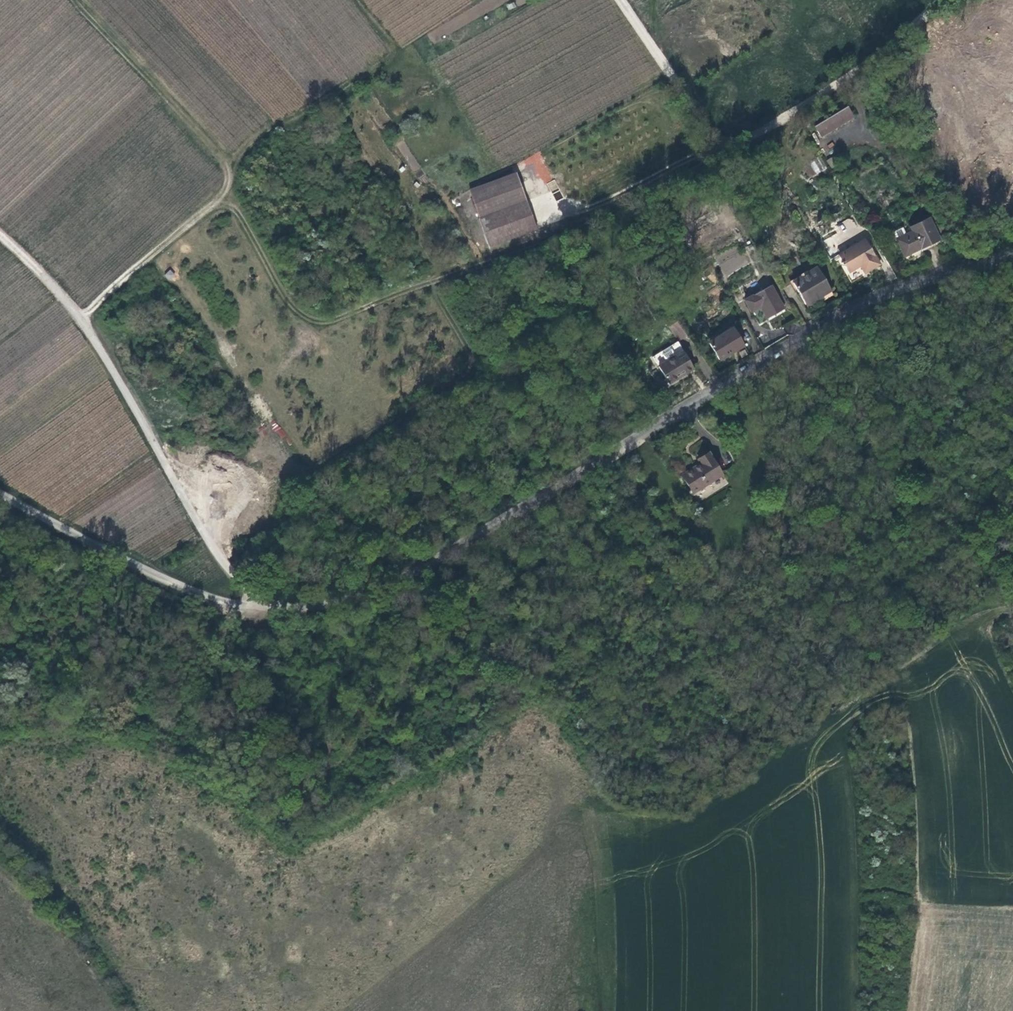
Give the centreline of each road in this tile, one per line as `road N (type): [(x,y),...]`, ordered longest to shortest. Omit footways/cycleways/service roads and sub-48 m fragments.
road 1 (unclassified): [(0,489),(80,536),(223,598),(290,609),(338,600),(622,447)]
road 2 (track): [(83,321),(223,194),(226,178),(221,156),(78,0)]
road 3 (residential): [(622,447),(879,302),(1012,262)]
road 4 (unclassified): [(731,160),(829,94),(946,0)]
road 5 (unclassified): [(731,160),(622,0)]

